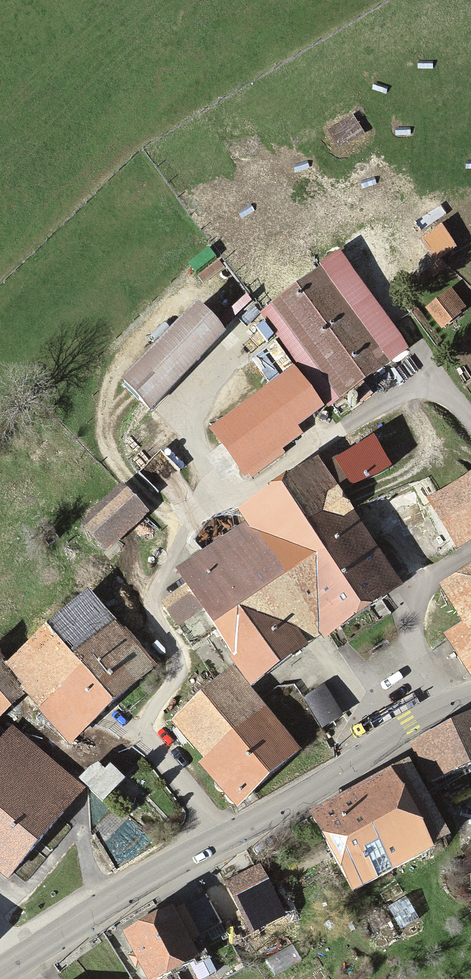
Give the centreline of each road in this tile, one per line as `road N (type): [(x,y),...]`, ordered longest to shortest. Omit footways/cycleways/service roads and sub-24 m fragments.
road 1 (primary): [(470,698),(410,725),(0,972)]

